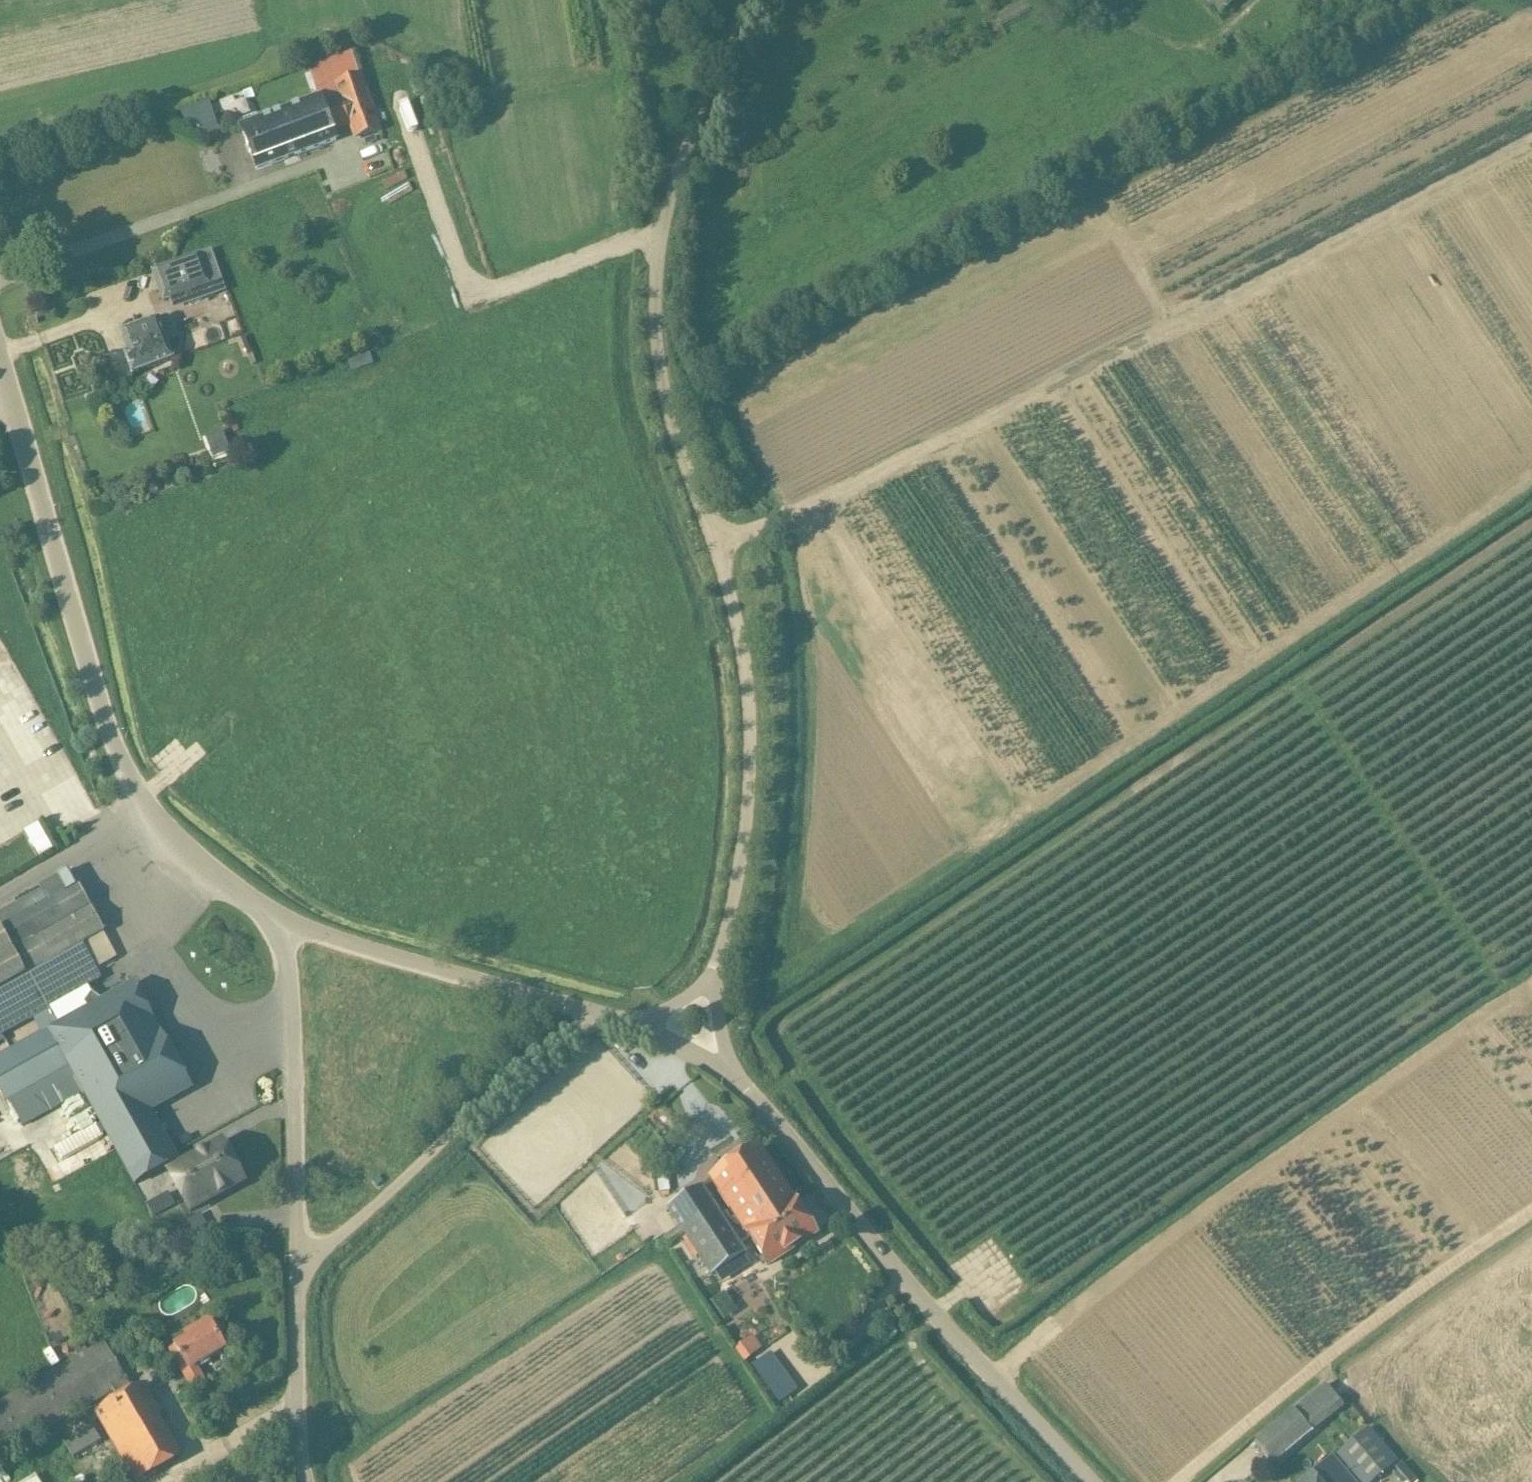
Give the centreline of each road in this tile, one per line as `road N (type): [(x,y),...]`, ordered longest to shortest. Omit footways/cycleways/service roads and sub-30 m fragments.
road 1 (unclassified): [(712,980),(737,900),(753,721),(741,640),(671,412),(656,327),(662,228),(742,0)]
road 2 (unclassified): [(275,917),(200,863),(160,822),(124,766),(102,719),(0,360)]
road 3 (unclassified): [(1091,1481),(949,1332),(729,1068)]
road 4 (unclassified): [(298,1285),(321,1252),(584,1026),(609,1019)]
road 5 (unclassified): [(275,917),(287,971),(298,1285)]
road 6 (unclassified): [(609,1019),(275,917)]
road 7 (unclassified): [(309,1481),(296,1427),(298,1285)]

